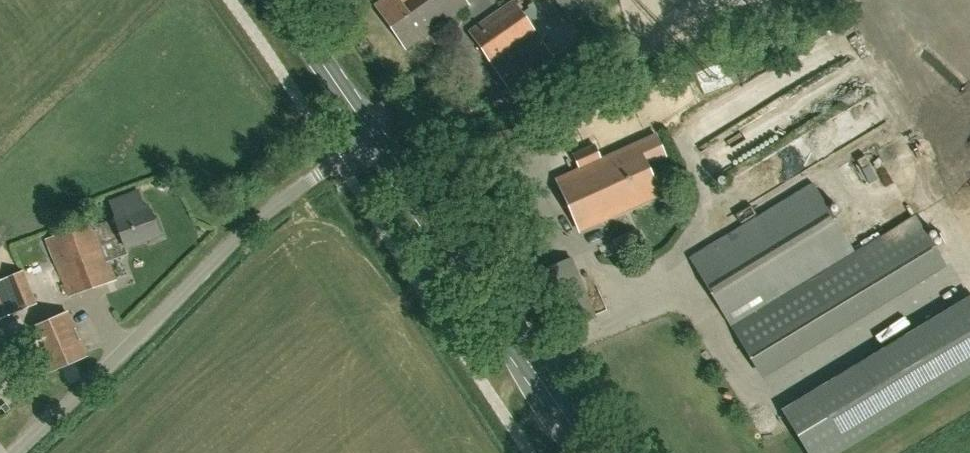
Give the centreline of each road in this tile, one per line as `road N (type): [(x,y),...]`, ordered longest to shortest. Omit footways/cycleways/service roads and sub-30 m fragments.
road 1 (unclassified): [(28,452),(273,207),(375,144)]
road 2 (secondary): [(590,452),(375,144)]
road 3 (secondary): [(375,144),(275,0)]

